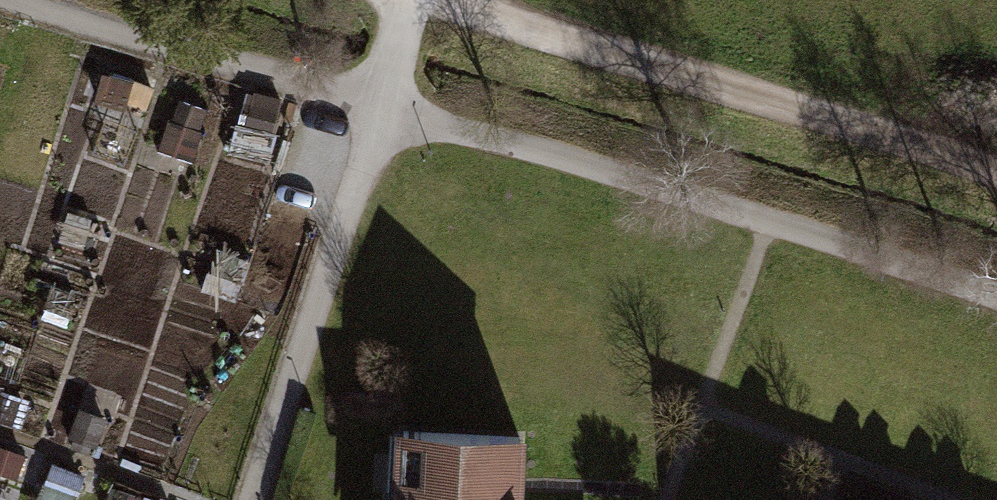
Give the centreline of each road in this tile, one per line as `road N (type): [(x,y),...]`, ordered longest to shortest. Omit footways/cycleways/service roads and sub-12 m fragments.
road 1 (track): [(996,308),(769,221),(374,107)]
road 2 (track): [(428,0),(996,182)]
road 3 (residential): [(253,499),(371,120)]
road 4 (track): [(374,107),(21,0)]

